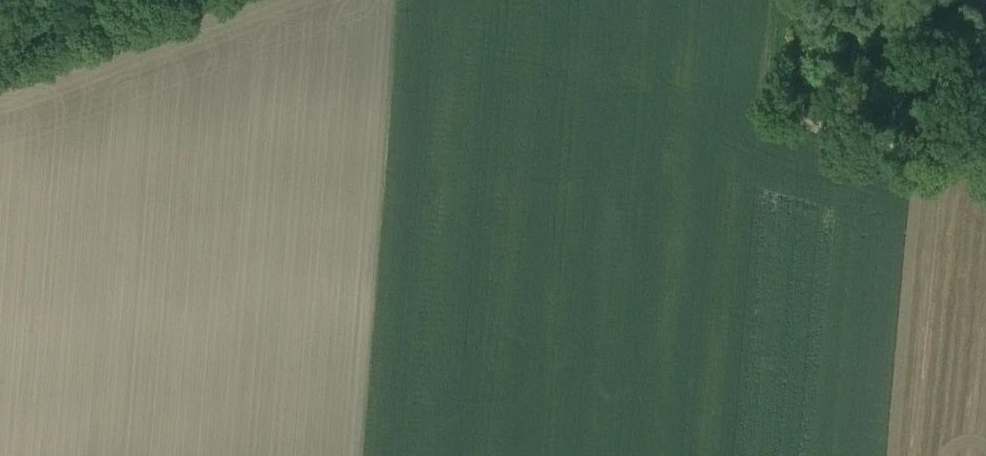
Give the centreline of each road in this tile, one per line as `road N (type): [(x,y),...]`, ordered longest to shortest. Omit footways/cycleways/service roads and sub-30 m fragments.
road 1 (track): [(776,0),(762,65),(723,126),(696,197),(481,230),(465,455)]
road 2 (track): [(742,100),(985,183)]
road 3 (track): [(143,0),(0,23)]

